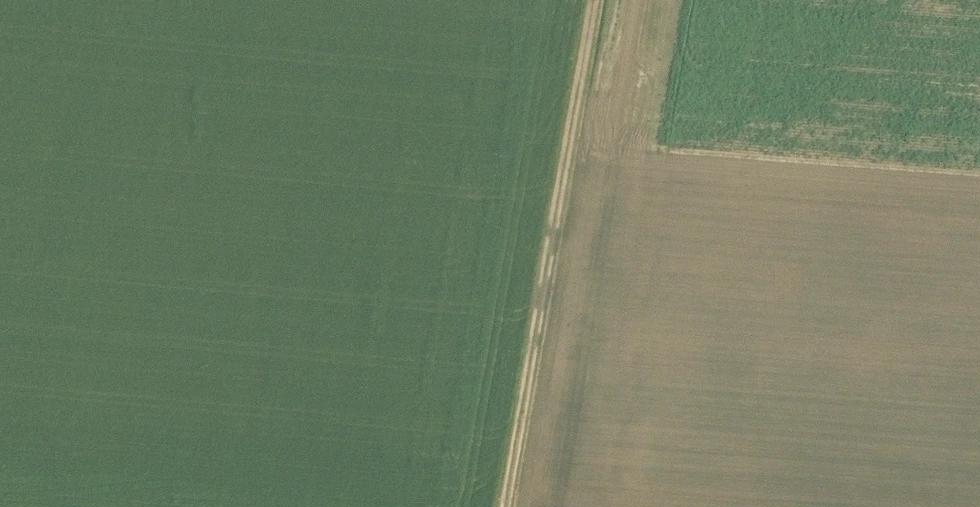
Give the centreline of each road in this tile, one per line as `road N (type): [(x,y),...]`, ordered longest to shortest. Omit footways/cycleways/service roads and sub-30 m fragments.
road 1 (track): [(594,0),(507,506)]

